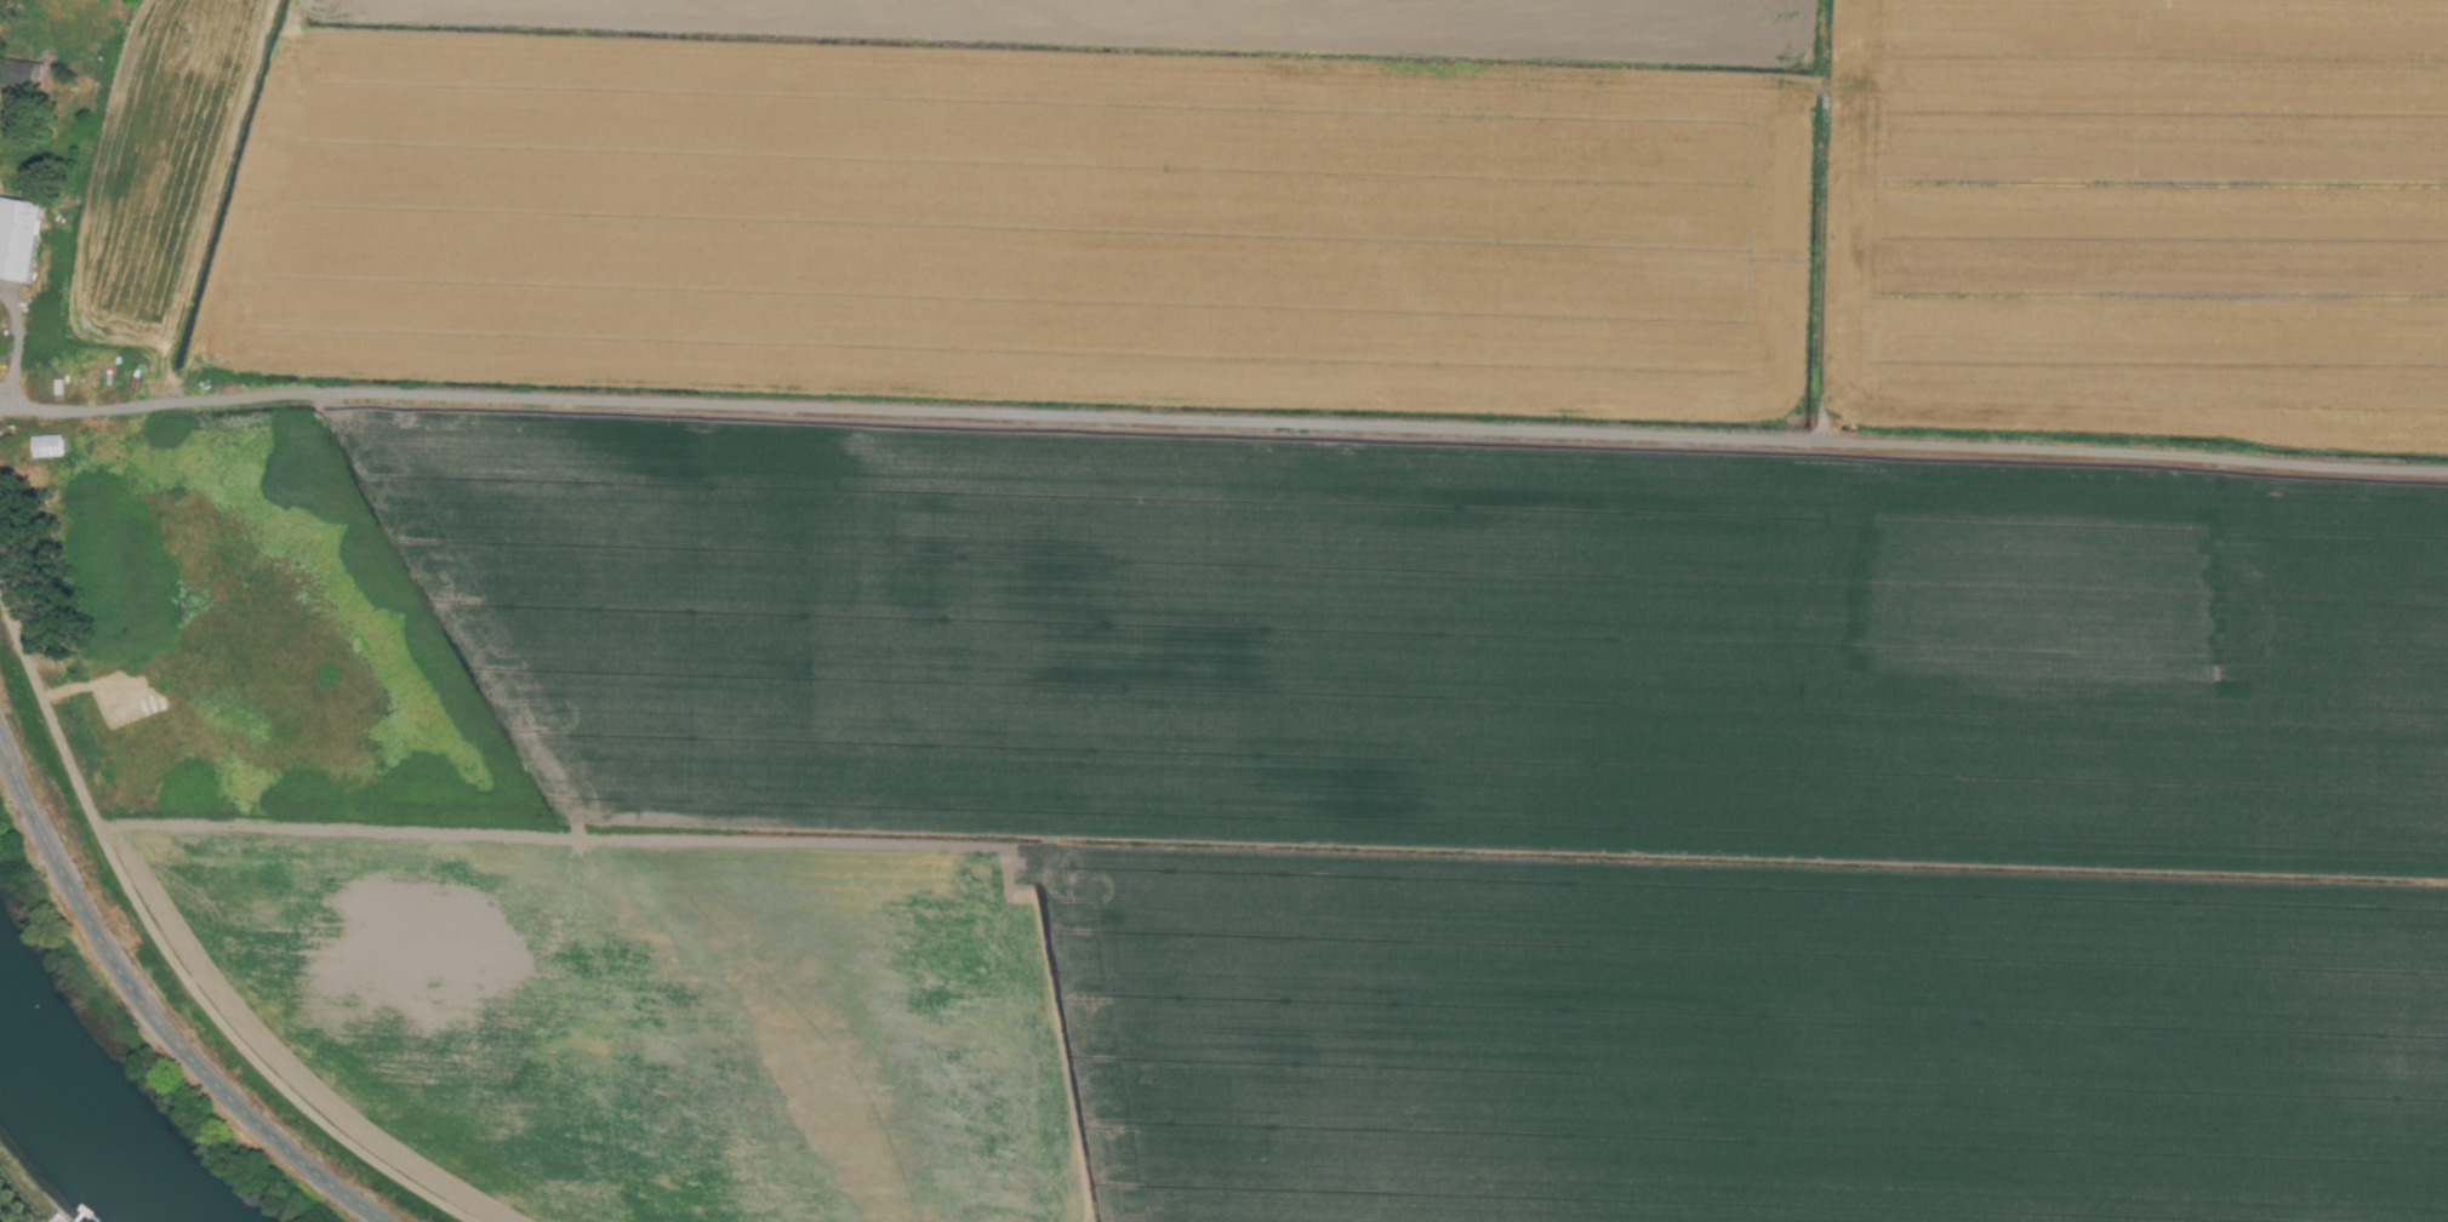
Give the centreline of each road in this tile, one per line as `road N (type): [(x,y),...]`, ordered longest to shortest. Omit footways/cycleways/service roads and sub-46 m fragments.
road 1 (track): [(0,402),(32,418),(348,396),(2447,469)]
road 2 (residential): [(384,1221),(296,1159),(162,1024),(58,863),(0,740)]

